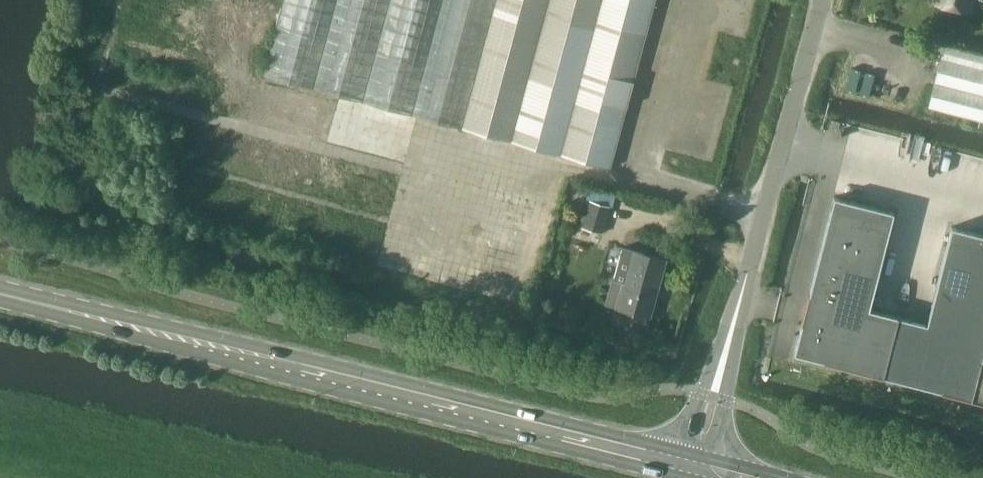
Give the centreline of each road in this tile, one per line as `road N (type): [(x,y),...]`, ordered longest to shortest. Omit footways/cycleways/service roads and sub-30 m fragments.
road 1 (primary): [(243,354),(685,464)]
road 2 (unclassified): [(713,395),(788,148)]
road 3 (primary): [(243,354),(0,293)]
road 4 (unclassified): [(788,148),(982,196)]
road 5 (unclassified): [(788,148),(829,0)]

